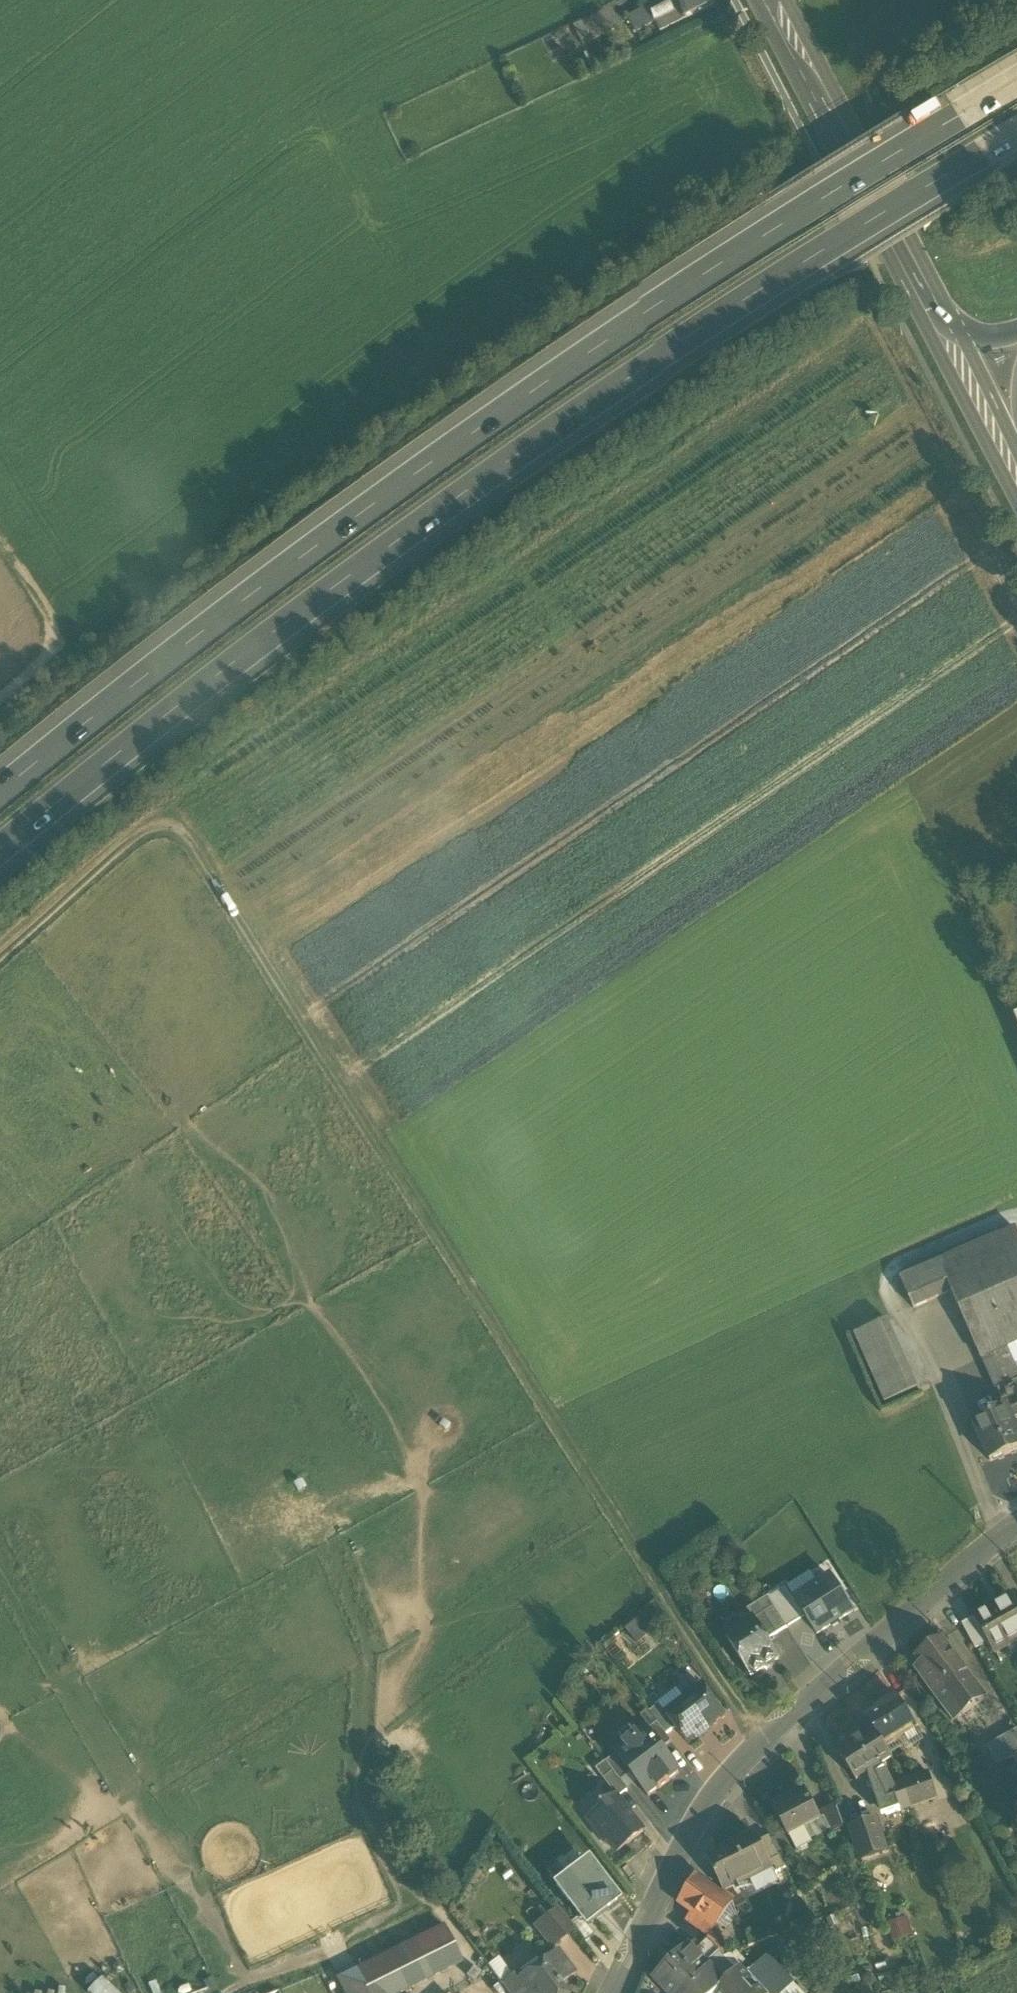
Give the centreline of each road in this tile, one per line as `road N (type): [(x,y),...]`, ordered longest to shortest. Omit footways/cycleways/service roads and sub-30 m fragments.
road 1 (track): [(0,962),(169,811),(765,1742)]
road 2 (motorway): [(0,856),(303,617),(555,436),(1016,143)]
road 3 (motorway): [(1016,94),(616,342),(400,491),(0,797)]
road 4 (residential): [(1016,1526),(851,1659),(739,1765),(699,1818),(613,1992)]
road 5 (secondary): [(922,302),(775,7)]
road 6 (secondary): [(922,302),(1016,478)]
road 7 (track): [(0,697),(61,643),(0,547)]

